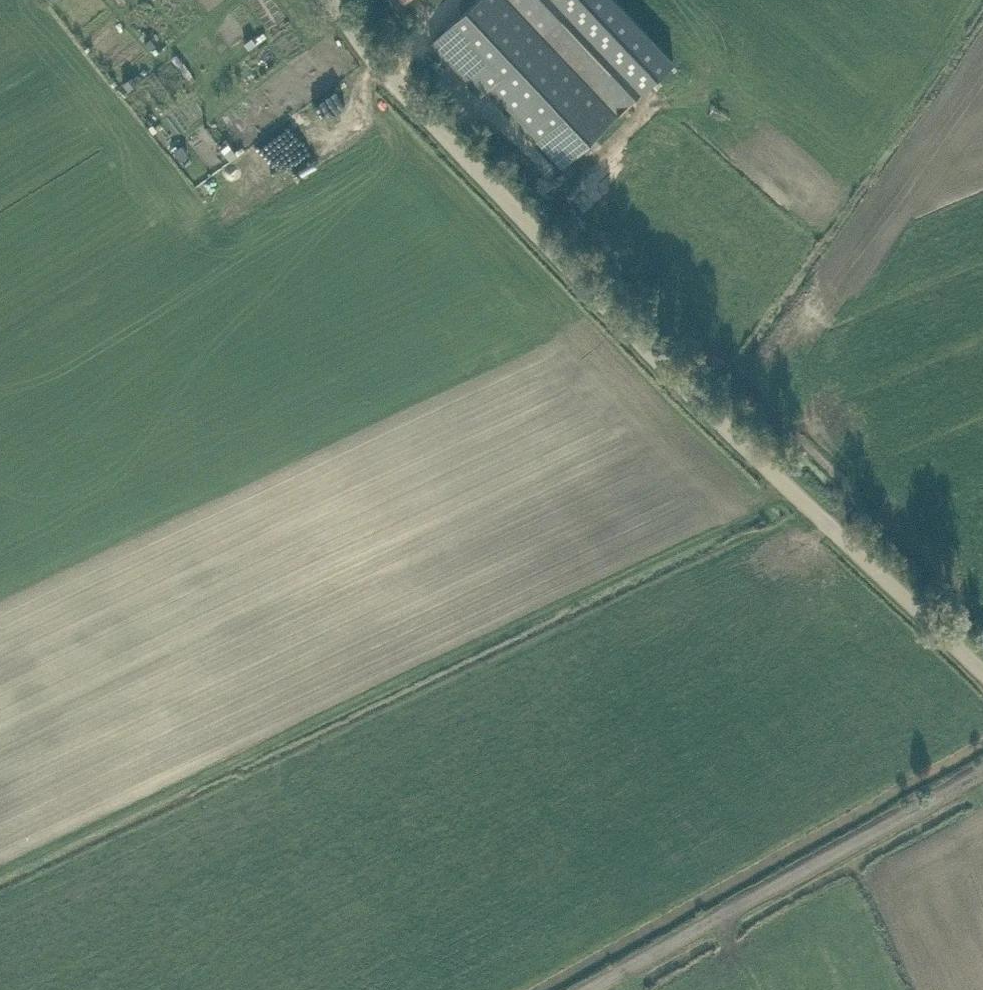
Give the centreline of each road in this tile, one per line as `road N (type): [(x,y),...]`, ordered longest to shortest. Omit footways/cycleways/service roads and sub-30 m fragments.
road 1 (unclassified): [(982,672),(676,380),(398,85),(330,0)]
road 2 (track): [(589,989),(982,771)]

